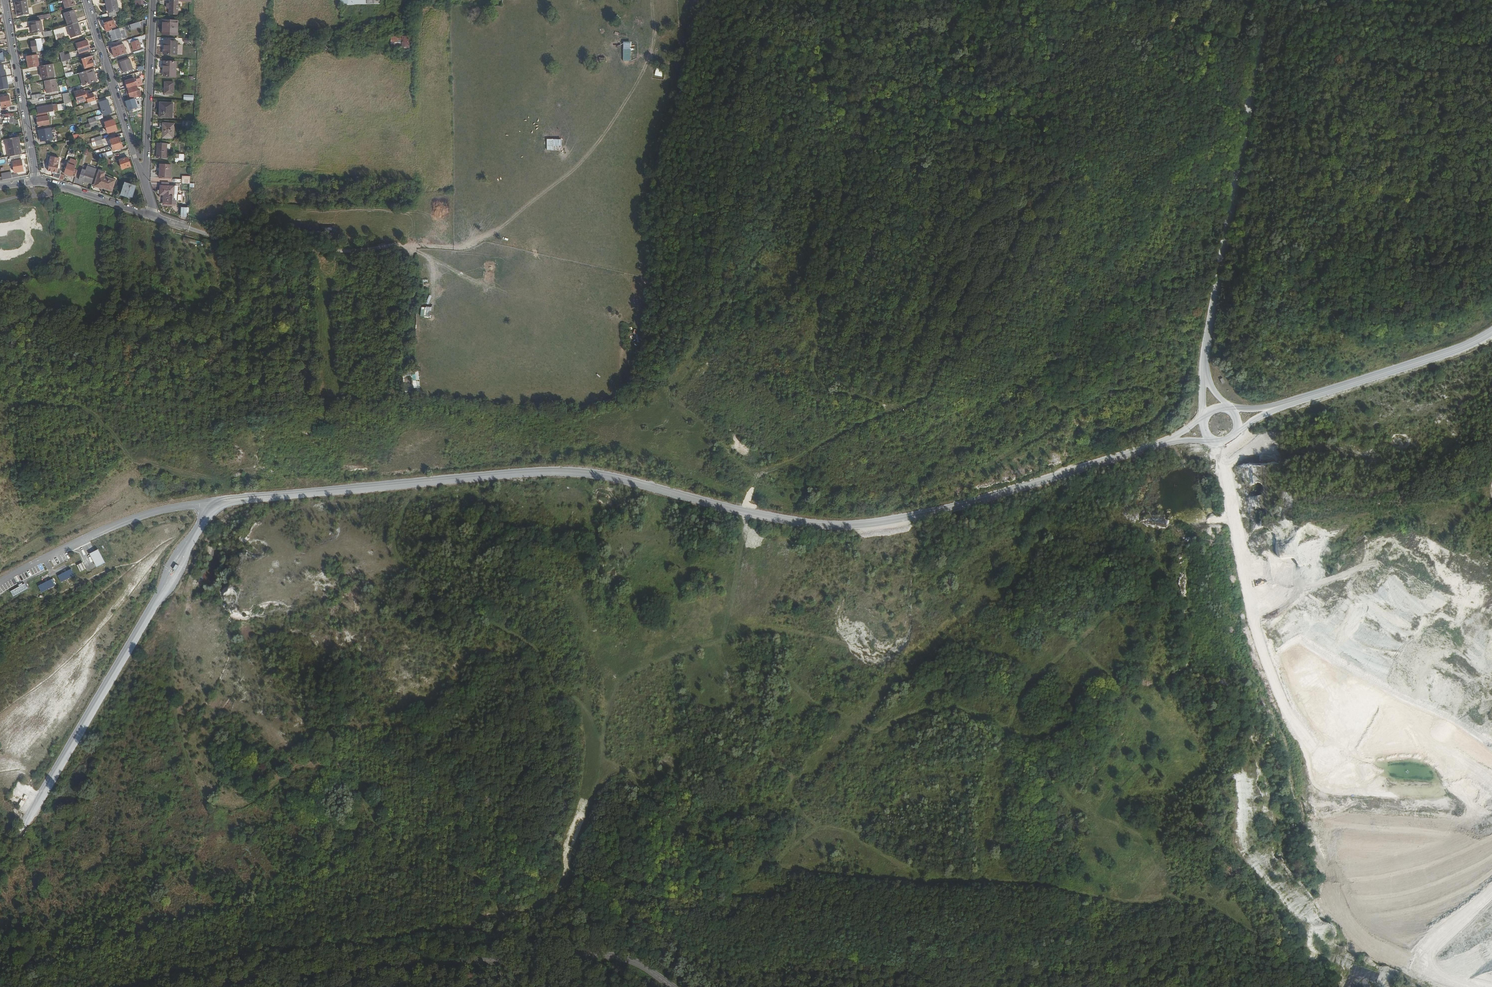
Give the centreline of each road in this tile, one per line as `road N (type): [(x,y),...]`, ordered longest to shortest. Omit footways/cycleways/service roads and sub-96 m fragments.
road 1 (track): [(134,986),(266,953),(489,933),(501,924),(491,894),(475,877),(392,837),(368,818),(350,779),(330,770),(310,766),(230,806),(202,794),(186,768),(171,680),(184,599),(178,580)]
road 2 (track): [(1110,986),(1180,933),(1181,907),(1143,836),(1075,803),(1041,751),(1006,727),(942,710),(910,711),(877,732),(812,707),(797,685),(725,666),(721,645),(755,474)]
road 3 (track): [(689,360),(671,385),(671,402),(755,474),(926,399),(943,358),(966,360),(1000,333),(1047,249),(1092,95),(1117,47),(1156,41),(1180,24)]
road 4 (track): [(415,483),(394,537),(397,556),(536,649),(558,691),(589,711),(611,767),(565,889),(443,936)]
road 5 (track): [(611,767),(673,828),(726,861),(831,877),(1035,885),(1111,900),(1147,901),(1170,887)]
road 6 (track): [(1041,532),(1033,570),(1014,591),(945,625),(913,654),(868,653),(819,638),(690,649),(615,688),(600,743)]
road 7 (track): [(1491,792),(1457,758),(1429,744),(1311,754),(1252,622),(1215,443)]
road 8 (tertiary): [(213,986),(347,964),(572,957),(622,958),(673,986)]
road 9 (track): [(570,873),(621,897),(696,907),(772,865),(813,830),(834,828),(913,871),(981,881)]
road 10 (track): [(394,244),(463,247),(571,173),(646,64),(652,0)]
road 11 (track): [(1068,412),(1054,406),(817,503),(786,508),(746,497)]
road 12 (track): [(213,734),(250,715),(275,727),(320,731),(408,722),(484,654),(518,636)]
road 13 (track): [(1100,816),(1109,793),(1143,762),(1150,737),(1141,712),(1083,651),(1068,649),(1006,727)]
road 14 (track): [(891,413),(833,392),(816,367),(819,308),(849,178)]
road 15 (track): [(233,499),(223,485),(140,461),(85,408),(0,404)]
road 16 (residential): [(150,215),(266,247),(348,251),(394,244)]
road 17 (track): [(1068,412),(1101,393),(1153,390),(1165,401),(1154,418),(1122,431),(1079,436),(1075,420)]
road 18 (track): [(889,520),(896,507),(1035,440),(1068,412)]
road 19 (residential): [(36,182),(4,0)]
road 20 (residential): [(140,170),(85,0)]
road 21 (residential): [(154,0),(140,170)]
road 22 (track): [(629,821),(621,784),(631,767),(667,753),(677,758),(673,777),(661,772),(640,788)]
road 23 (track): [(310,211),(406,213),(412,246)]

